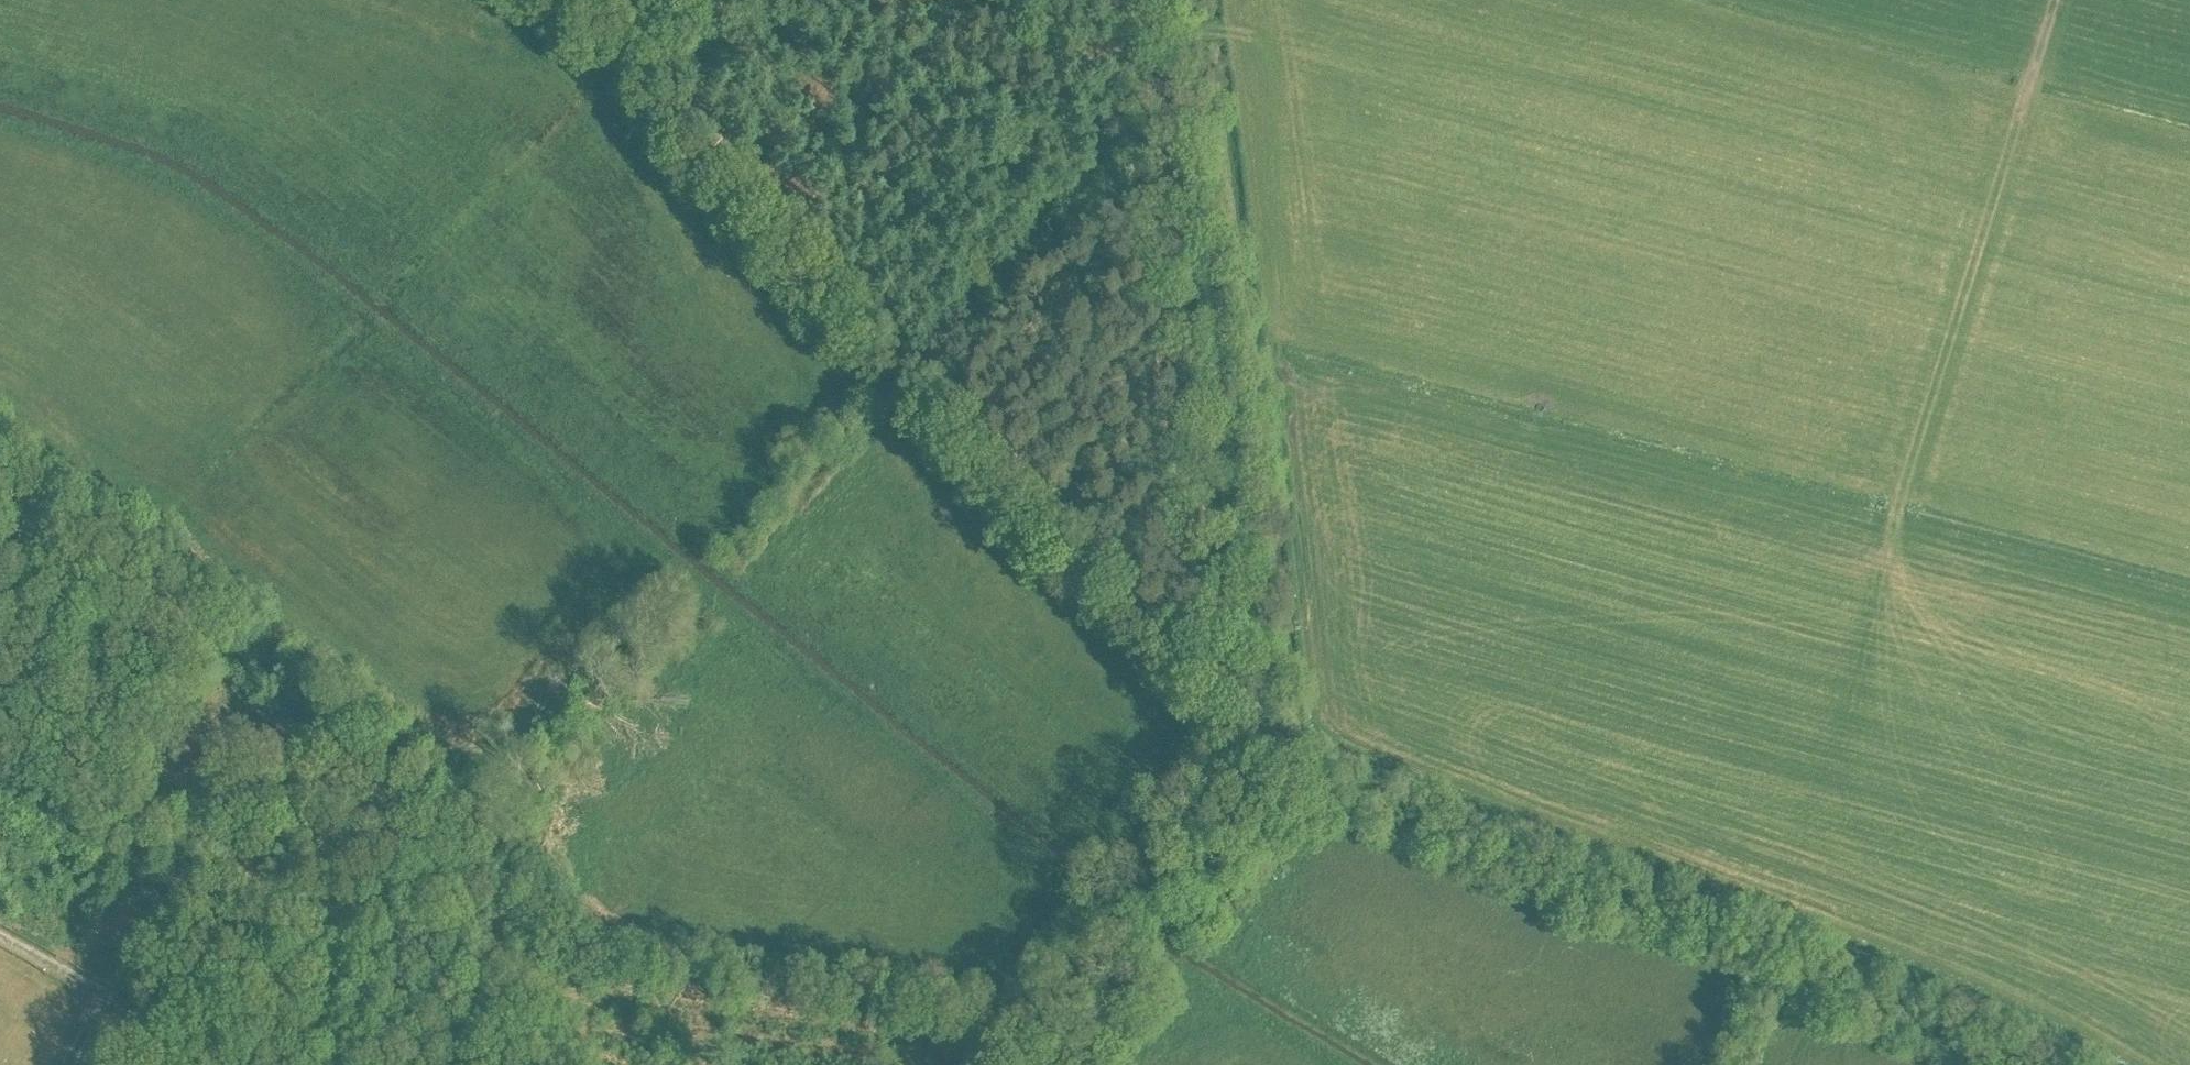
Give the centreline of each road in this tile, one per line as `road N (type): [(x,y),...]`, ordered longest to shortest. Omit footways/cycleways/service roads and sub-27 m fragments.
road 1 (track): [(1280,749),(1188,0)]
road 2 (track): [(2057,0),(1901,503)]
road 3 (track): [(1047,1064),(1280,749)]
road 4 (track): [(1333,1064),(1136,944)]

